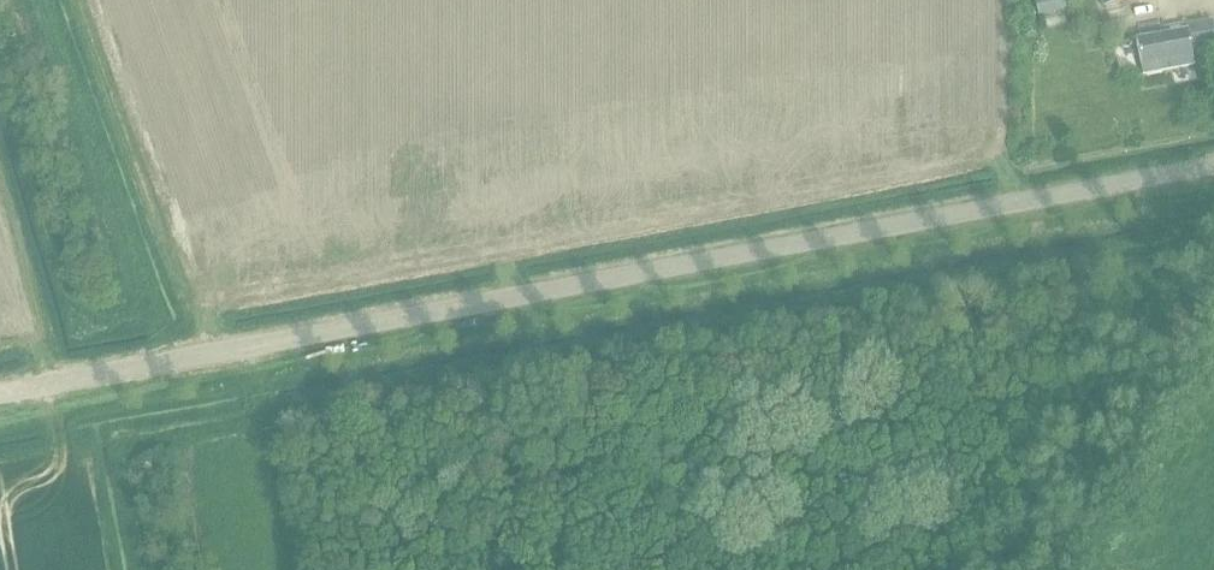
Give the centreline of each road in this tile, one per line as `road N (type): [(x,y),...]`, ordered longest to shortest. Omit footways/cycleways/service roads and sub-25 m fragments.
road 1 (unclassified): [(0,394),(1213,159)]
road 2 (track): [(0,109),(64,329),(142,316),(207,353)]
road 3 (track): [(207,353),(254,383),(255,418),(114,438),(139,569)]
road 4 (track): [(1213,234),(1120,252),(1109,178)]

